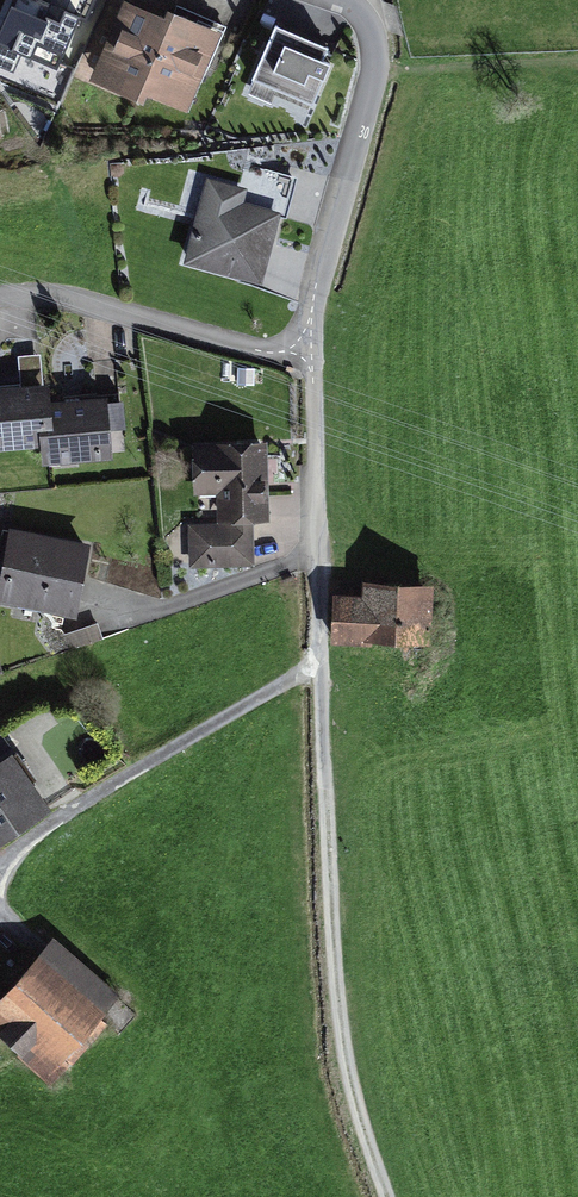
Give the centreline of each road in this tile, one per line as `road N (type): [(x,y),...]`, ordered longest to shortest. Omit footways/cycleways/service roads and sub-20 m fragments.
road 1 (residential): [(313,360),(327,892)]
road 2 (residential): [(338,0),(367,16),(379,65),(312,327),(313,360)]
road 3 (residential): [(313,360),(263,356),(56,296),(0,298)]
road 4 (track): [(327,892),(356,1118),(384,1196)]

